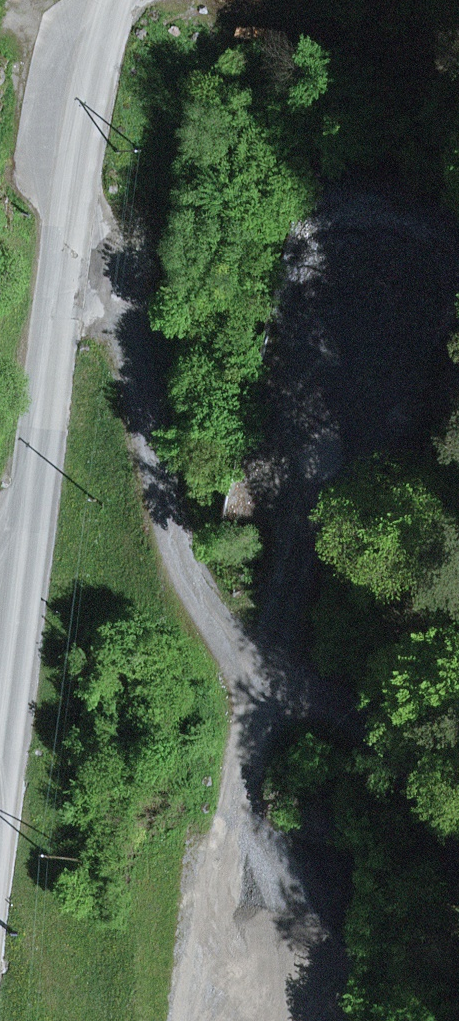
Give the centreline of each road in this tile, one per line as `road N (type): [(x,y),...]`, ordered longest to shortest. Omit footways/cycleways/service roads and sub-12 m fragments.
road 1 (unclassified): [(109,0),(62,236),(0,852)]
road 2 (track): [(62,236),(280,668)]
road 3 (track): [(280,668),(430,798),(458,870)]
road 4 (track): [(280,668),(259,868)]

